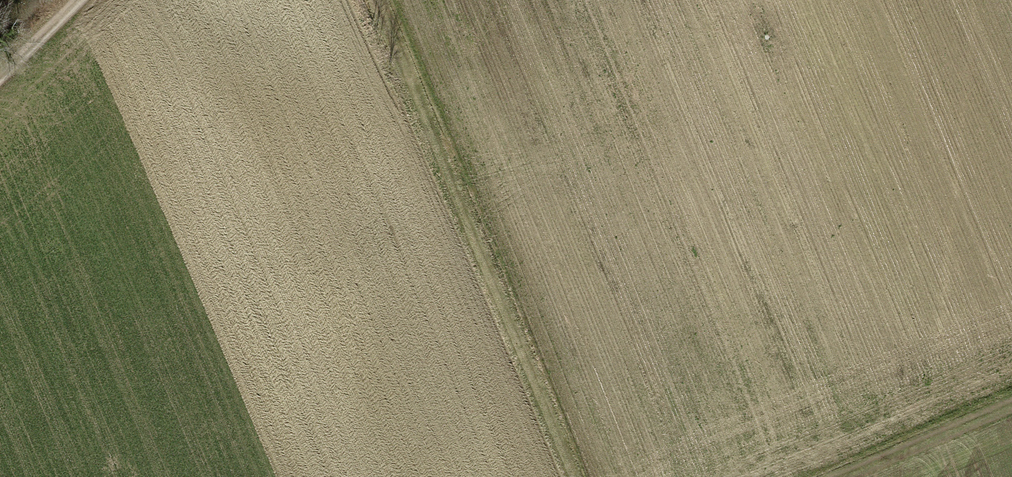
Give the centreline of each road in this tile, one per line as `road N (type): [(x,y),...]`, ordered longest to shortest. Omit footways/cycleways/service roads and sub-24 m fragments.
road 1 (track): [(580,476),(386,0)]
road 2 (track): [(829,476),(1011,400)]

